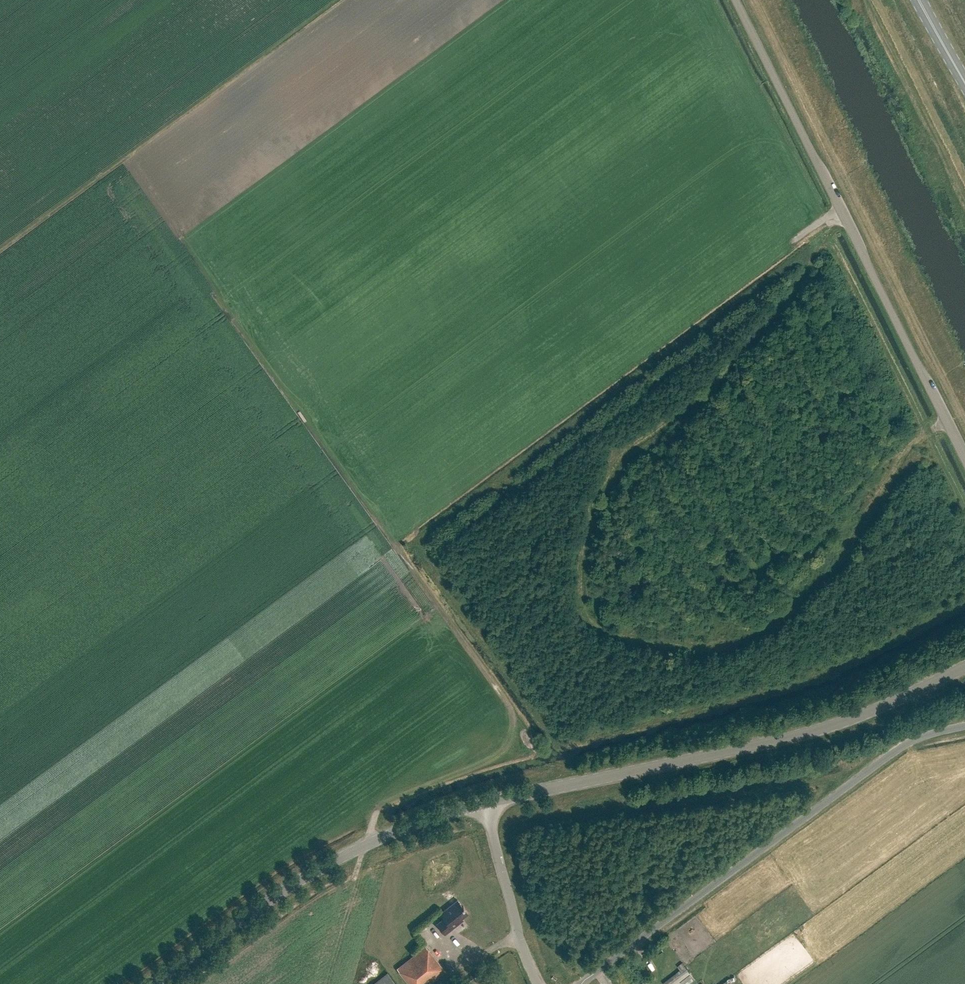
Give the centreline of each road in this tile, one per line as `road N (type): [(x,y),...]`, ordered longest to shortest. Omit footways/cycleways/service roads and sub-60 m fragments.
road 1 (unclassified): [(964,459),(732,0)]
road 2 (tertiary): [(484,802),(784,737),(853,717),(964,667)]
road 3 (unclassified): [(578,983),(896,749),(964,726)]
road 4 (tertiary): [(148,983),(334,861),(484,802)]
road 5 (unclassified): [(539,983),(484,802)]

